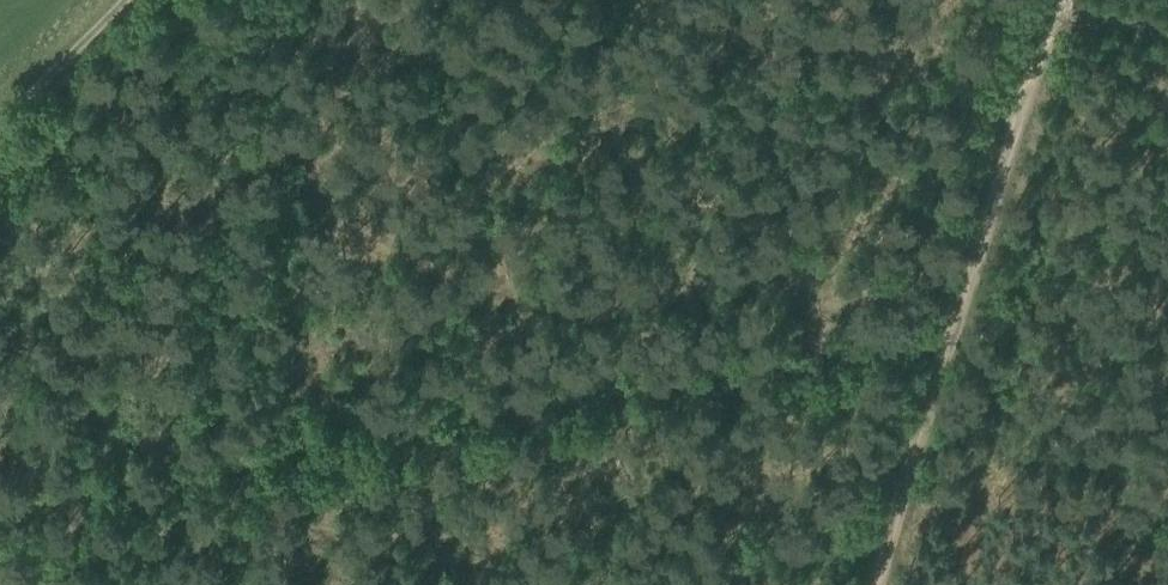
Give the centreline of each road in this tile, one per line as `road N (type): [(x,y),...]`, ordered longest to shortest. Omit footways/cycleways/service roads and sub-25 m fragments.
road 1 (track): [(173,475),(891,349),(942,349)]
road 2 (track): [(311,0),(177,428),(173,475)]
road 3 (track): [(942,349),(998,202),(1055,1)]
road 4 (track): [(871,584),(942,349)]
road 5 (track): [(129,0),(0,127)]
road 6 (track): [(0,515),(173,475)]

